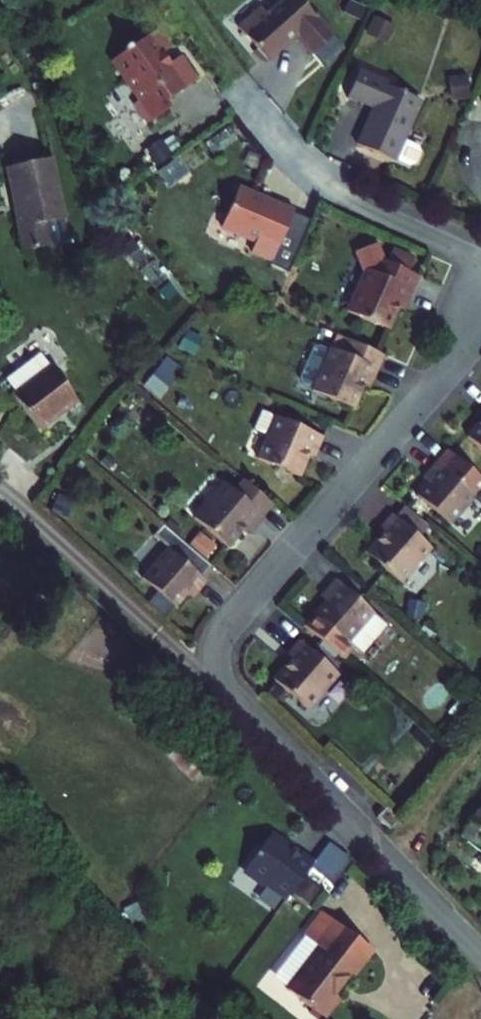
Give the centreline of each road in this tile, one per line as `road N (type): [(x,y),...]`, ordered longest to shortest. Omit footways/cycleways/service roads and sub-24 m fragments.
road 1 (residential): [(480,318),(447,371),(229,619),(213,660)]
road 2 (residential): [(213,660),(228,696),(480,954)]
road 3 (residential): [(213,660),(172,641),(0,491)]
road 4 (residential): [(361,204),(288,151),(233,85)]
road 5 (residential): [(361,204),(467,254),(480,269)]

